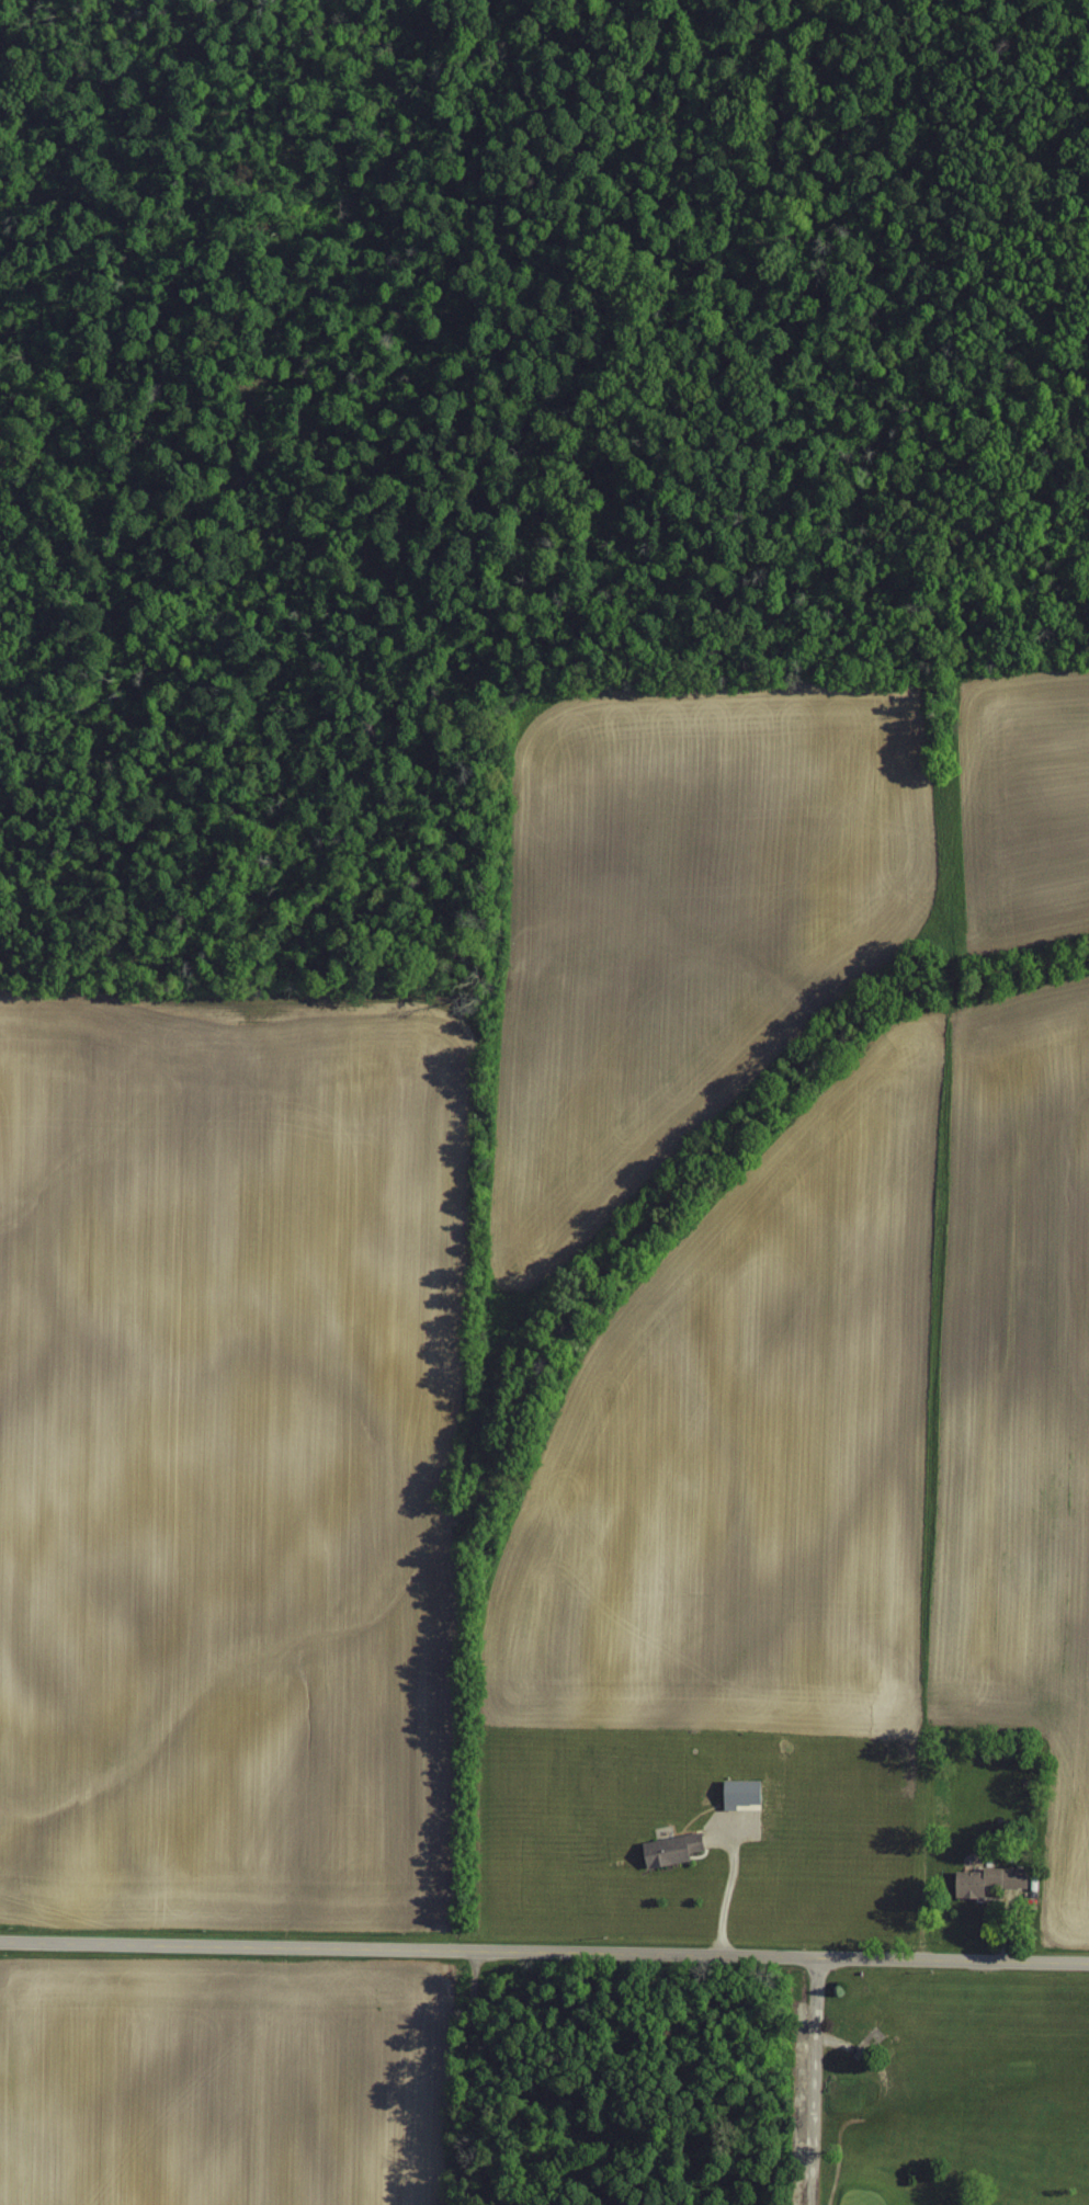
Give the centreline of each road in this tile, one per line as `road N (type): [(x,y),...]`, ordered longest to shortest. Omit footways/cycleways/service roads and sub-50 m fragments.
road 1 (residential): [(1088,1964),(0,1944)]

